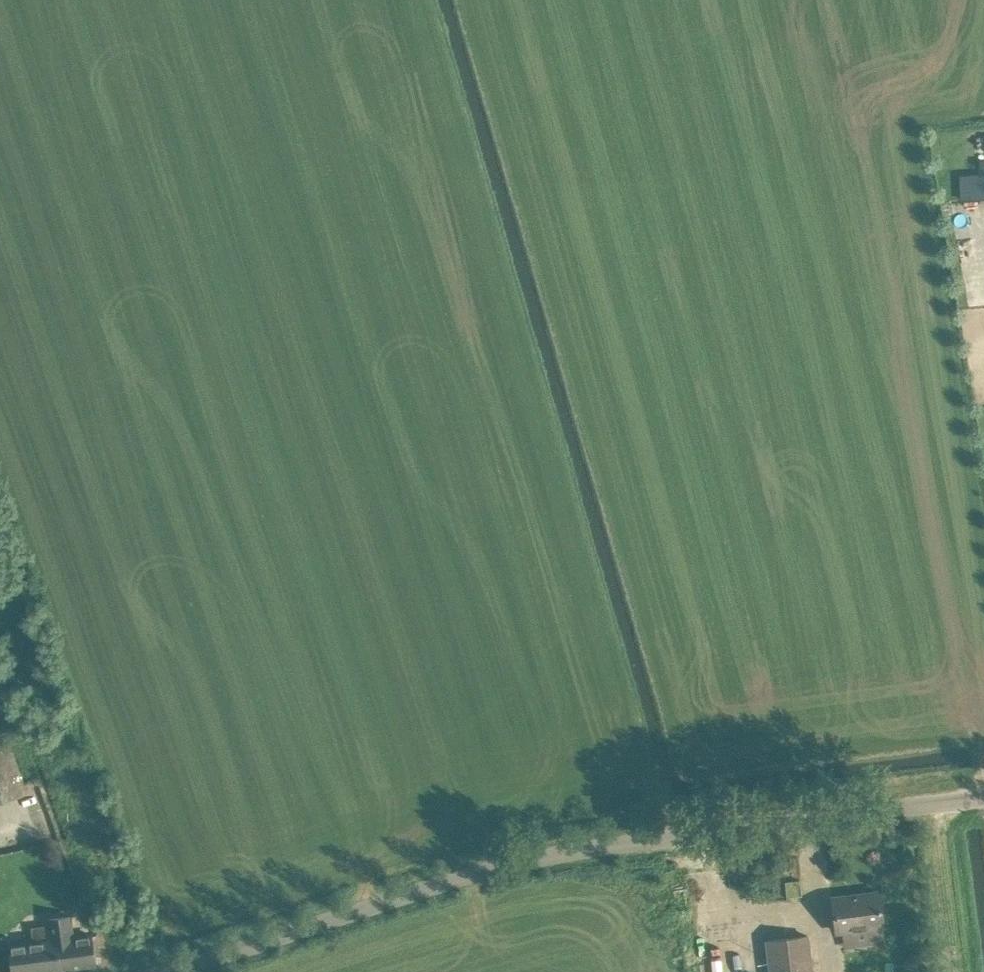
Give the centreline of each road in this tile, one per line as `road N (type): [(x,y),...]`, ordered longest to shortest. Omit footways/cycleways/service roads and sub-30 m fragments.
road 1 (unclassified): [(983,796),(518,859),(158,971)]

